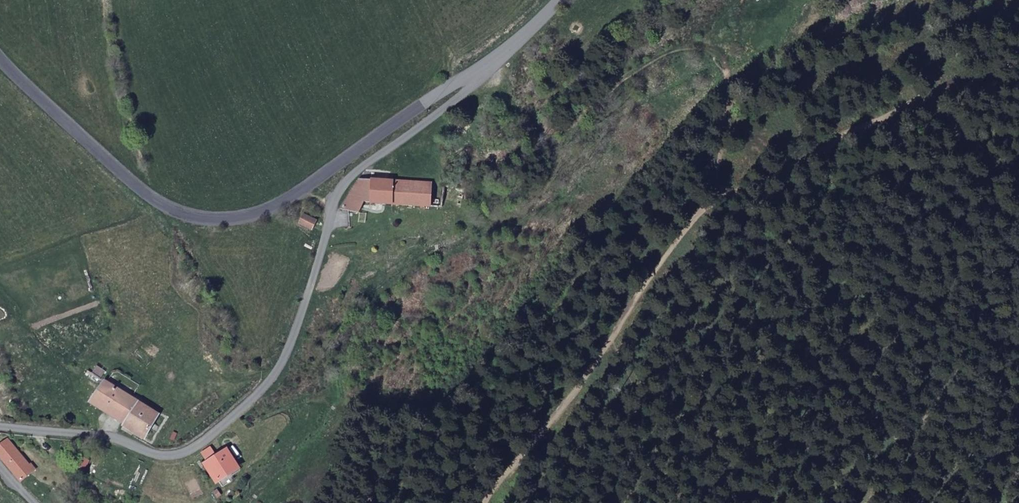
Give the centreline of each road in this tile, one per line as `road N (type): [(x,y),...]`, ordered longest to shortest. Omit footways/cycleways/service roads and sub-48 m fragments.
road 1 (unclassified): [(490,58),(482,80),(345,183),(276,385),(190,463),(163,469),(0,437)]
road 2 (track): [(1018,56),(690,227),(485,502)]
road 3 (unclassified): [(490,58),(293,195),(238,218),(192,216),(154,199),(0,74)]
road 4 (track): [(690,227),(722,139),(730,74),(713,48),(669,51),(535,114),(482,80)]
road 5 (track): [(1018,359),(944,402),(907,457),(854,502)]

